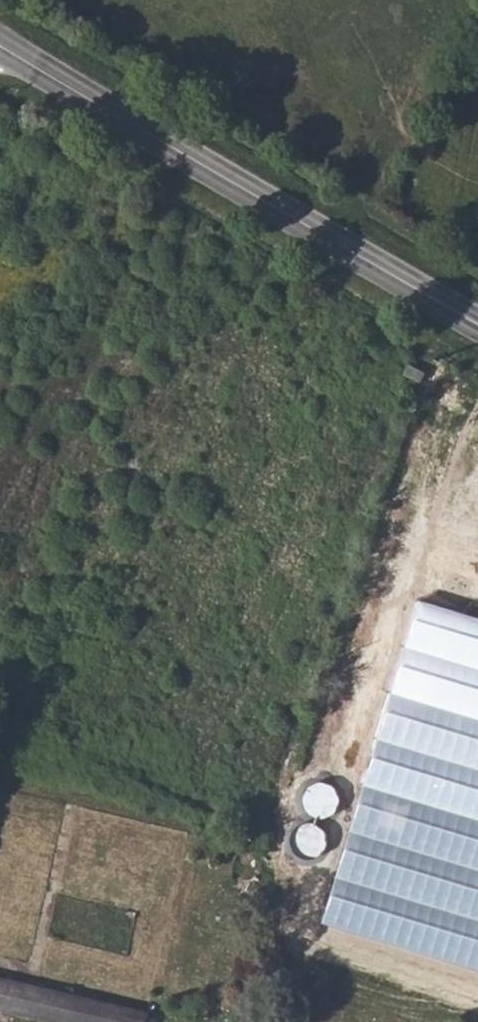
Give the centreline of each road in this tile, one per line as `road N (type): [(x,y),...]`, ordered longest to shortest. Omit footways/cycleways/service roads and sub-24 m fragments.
road 1 (secondary): [(0,45),(477,327)]

